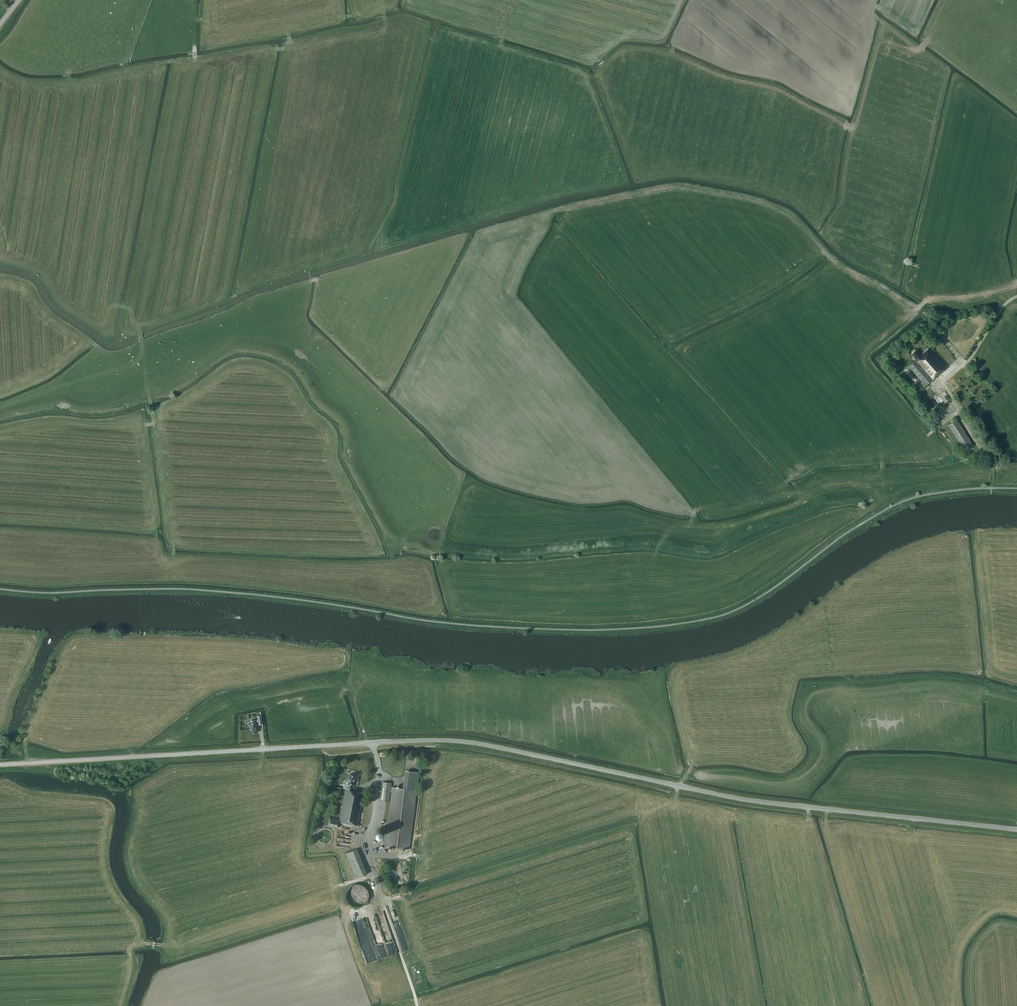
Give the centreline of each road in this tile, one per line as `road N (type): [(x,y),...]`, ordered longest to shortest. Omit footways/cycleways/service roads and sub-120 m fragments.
road 1 (unclassified): [(1016,829),(743,799),(446,741),(23,763)]

